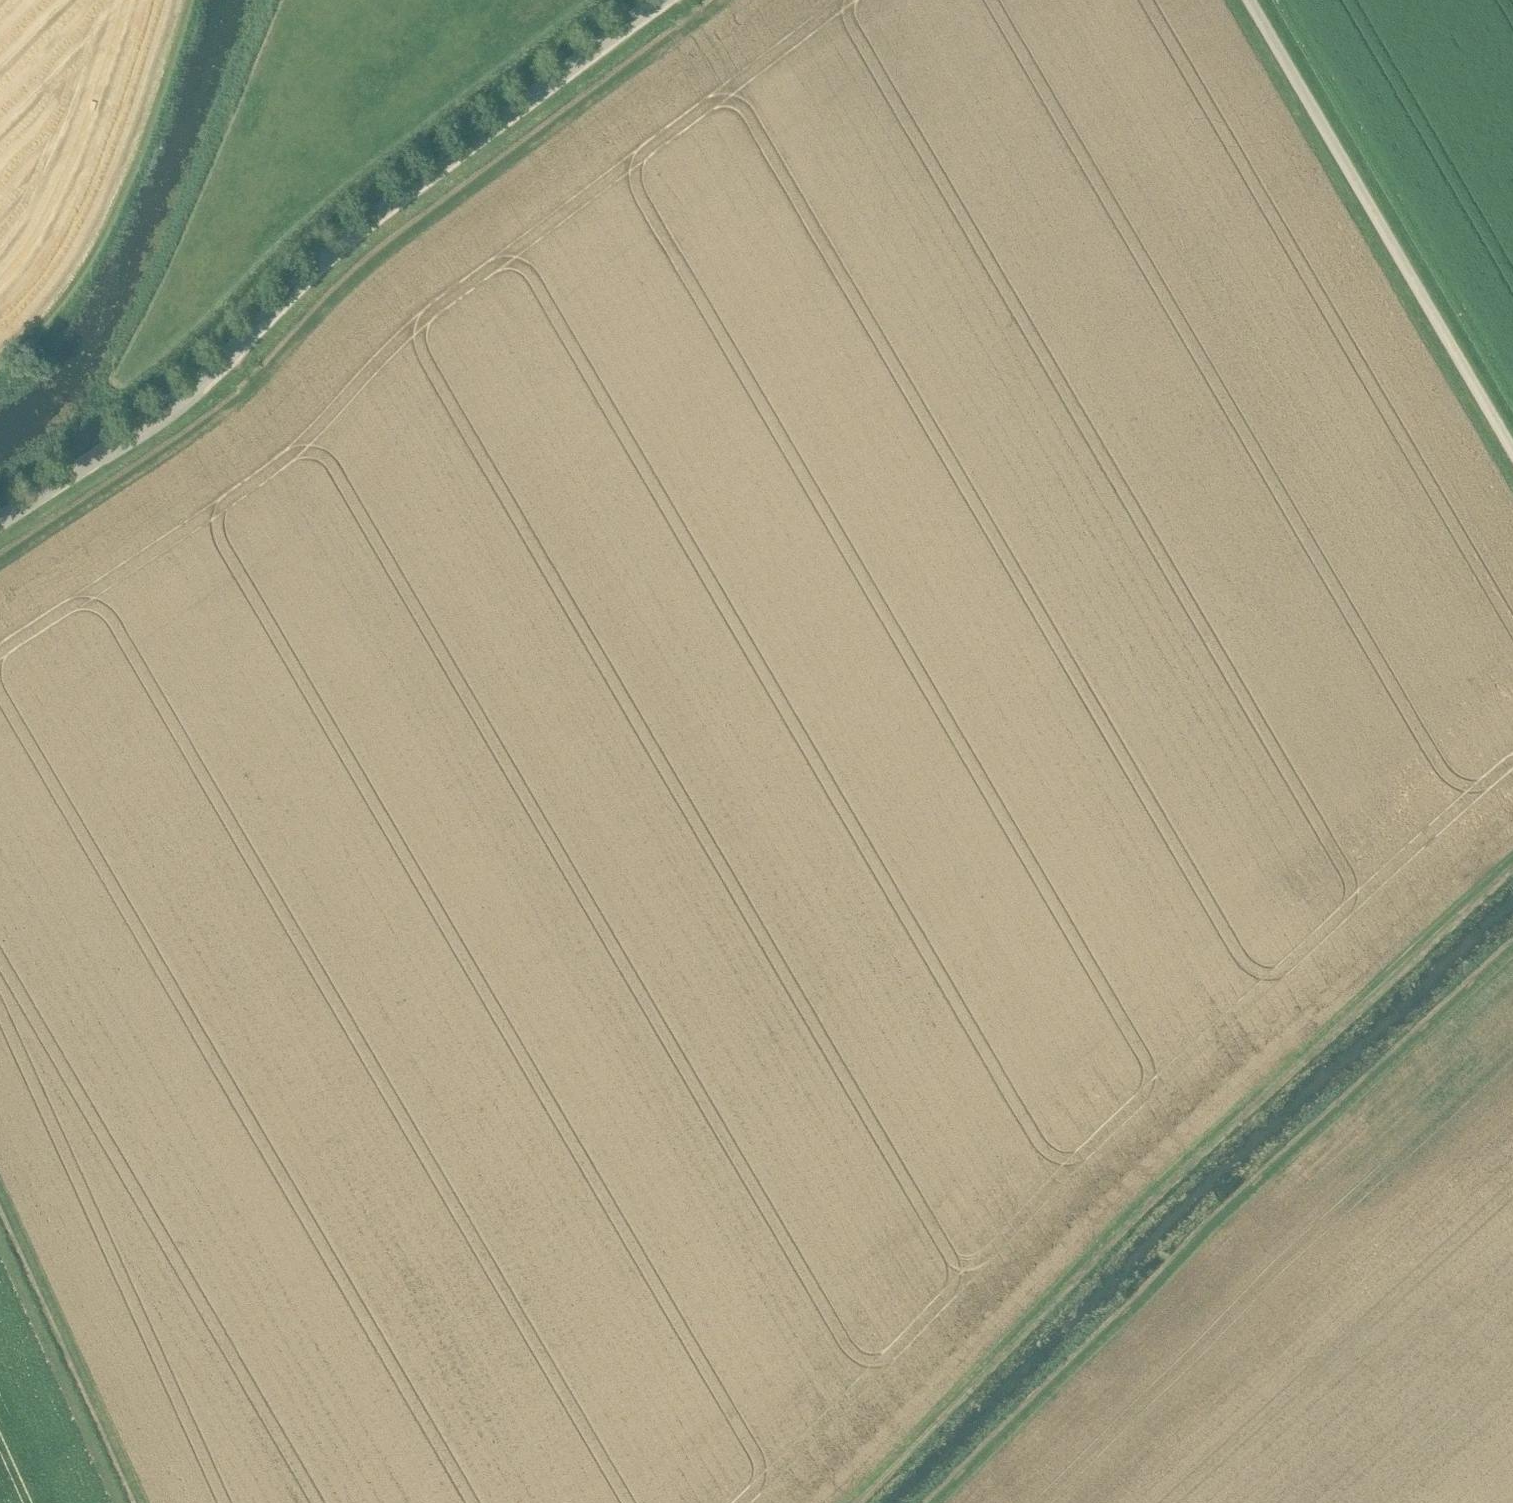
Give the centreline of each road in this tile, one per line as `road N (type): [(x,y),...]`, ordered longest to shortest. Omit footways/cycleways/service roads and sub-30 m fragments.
road 1 (unclassified): [(0,521),(159,417),(366,222),(660,0)]
road 2 (unclassified): [(1512,448),(1250,0)]

